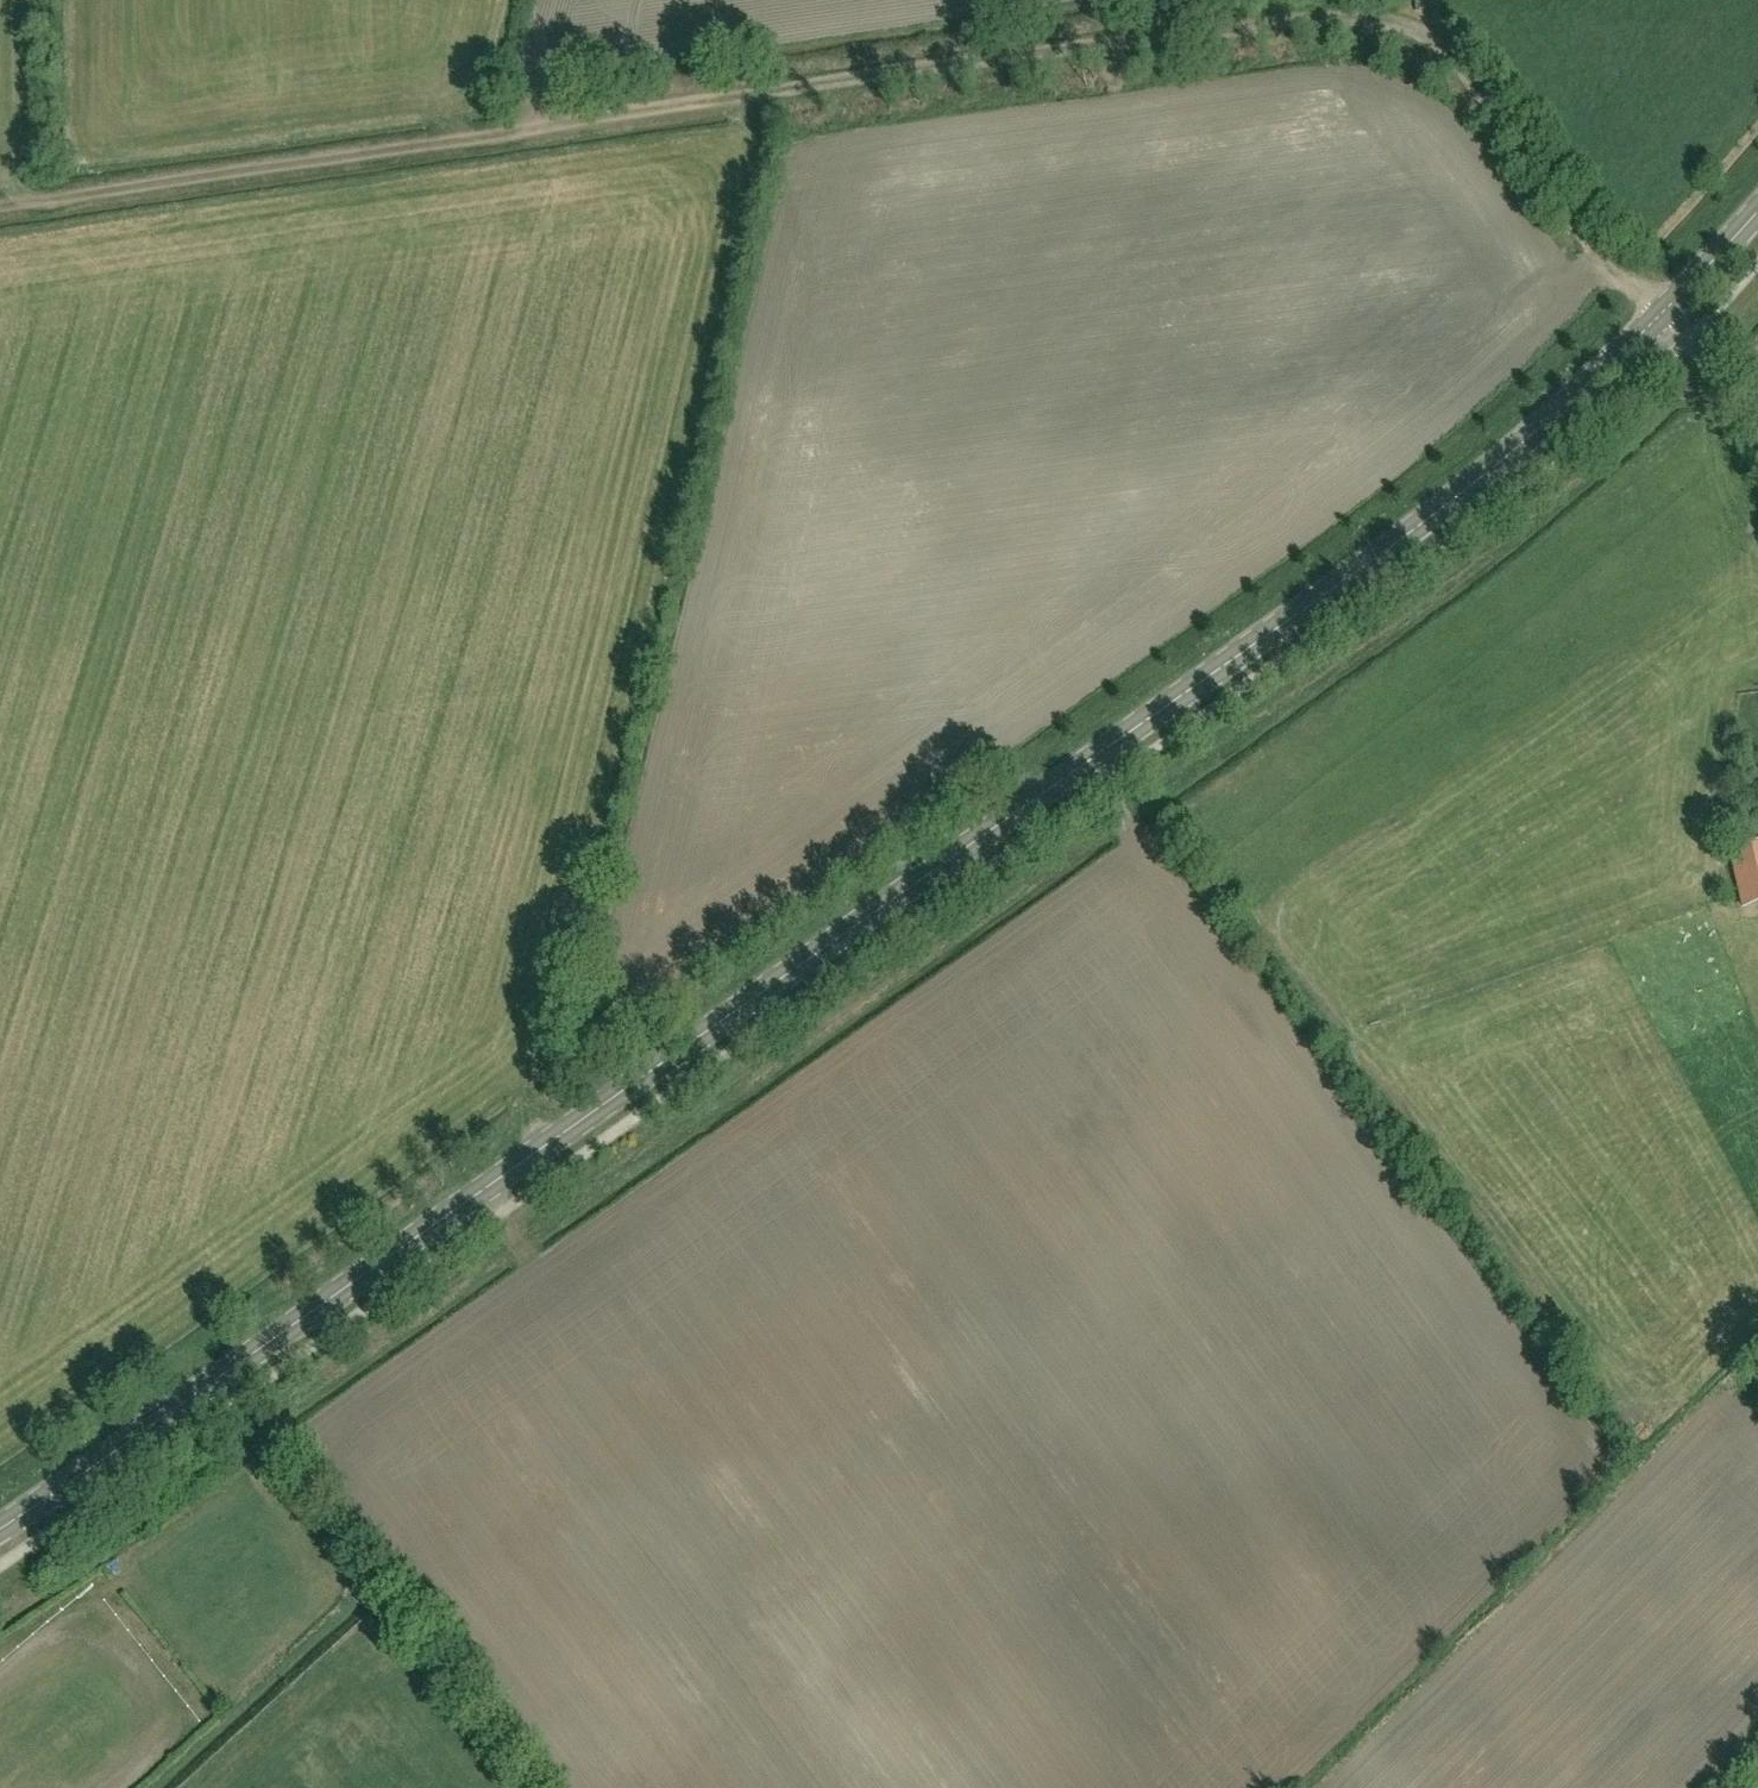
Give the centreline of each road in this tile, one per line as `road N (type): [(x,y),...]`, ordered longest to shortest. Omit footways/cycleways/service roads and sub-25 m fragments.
road 1 (secondary): [(0,1533),(1404,541),(1656,320)]
road 2 (track): [(1656,320),(1443,64),(1349,22),(721,128),(0,209)]
road 3 (unclassified): [(1757,437),(1656,320)]
road 4 (secondary): [(1656,320),(1757,210)]

